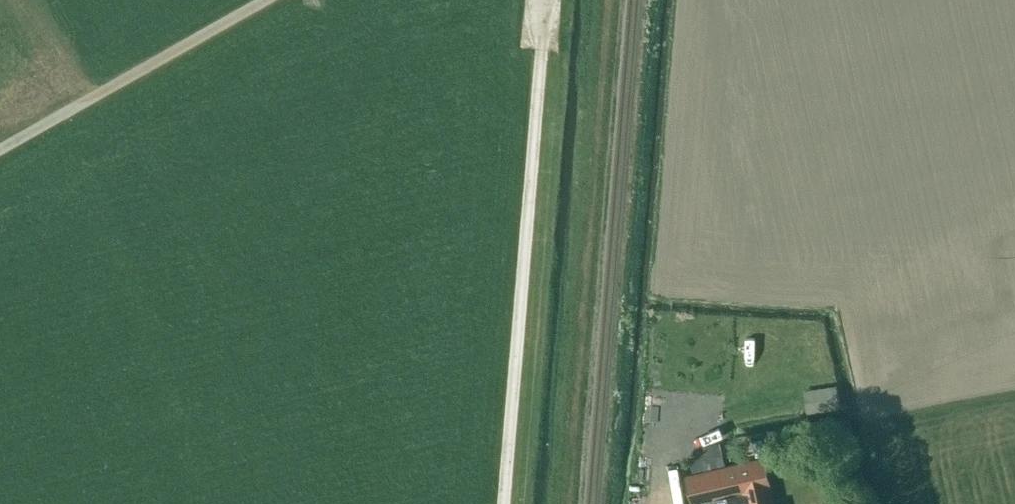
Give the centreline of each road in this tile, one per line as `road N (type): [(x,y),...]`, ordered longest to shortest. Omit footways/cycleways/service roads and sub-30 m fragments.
road 1 (unclassified): [(0,146),(260,0)]

